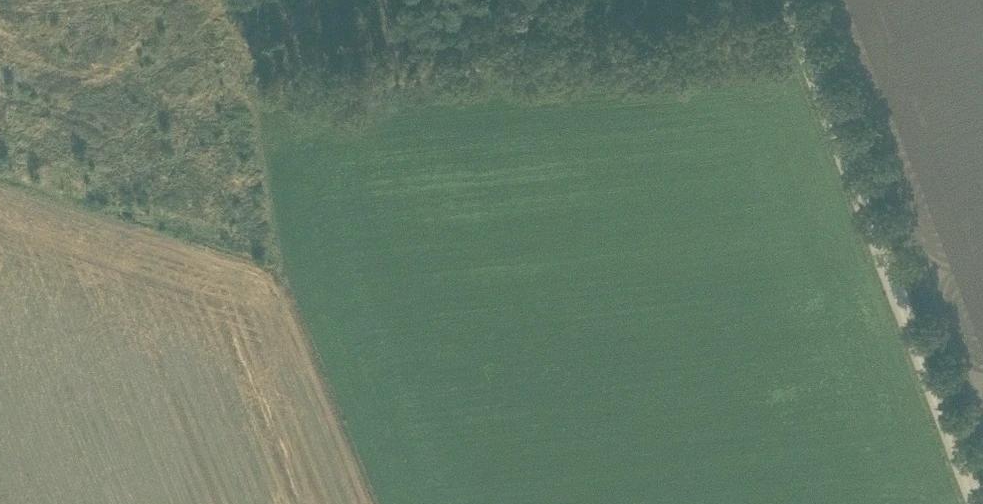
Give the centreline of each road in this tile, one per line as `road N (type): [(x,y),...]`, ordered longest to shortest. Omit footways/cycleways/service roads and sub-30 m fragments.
road 1 (unclassified): [(972,503),(776,0)]

